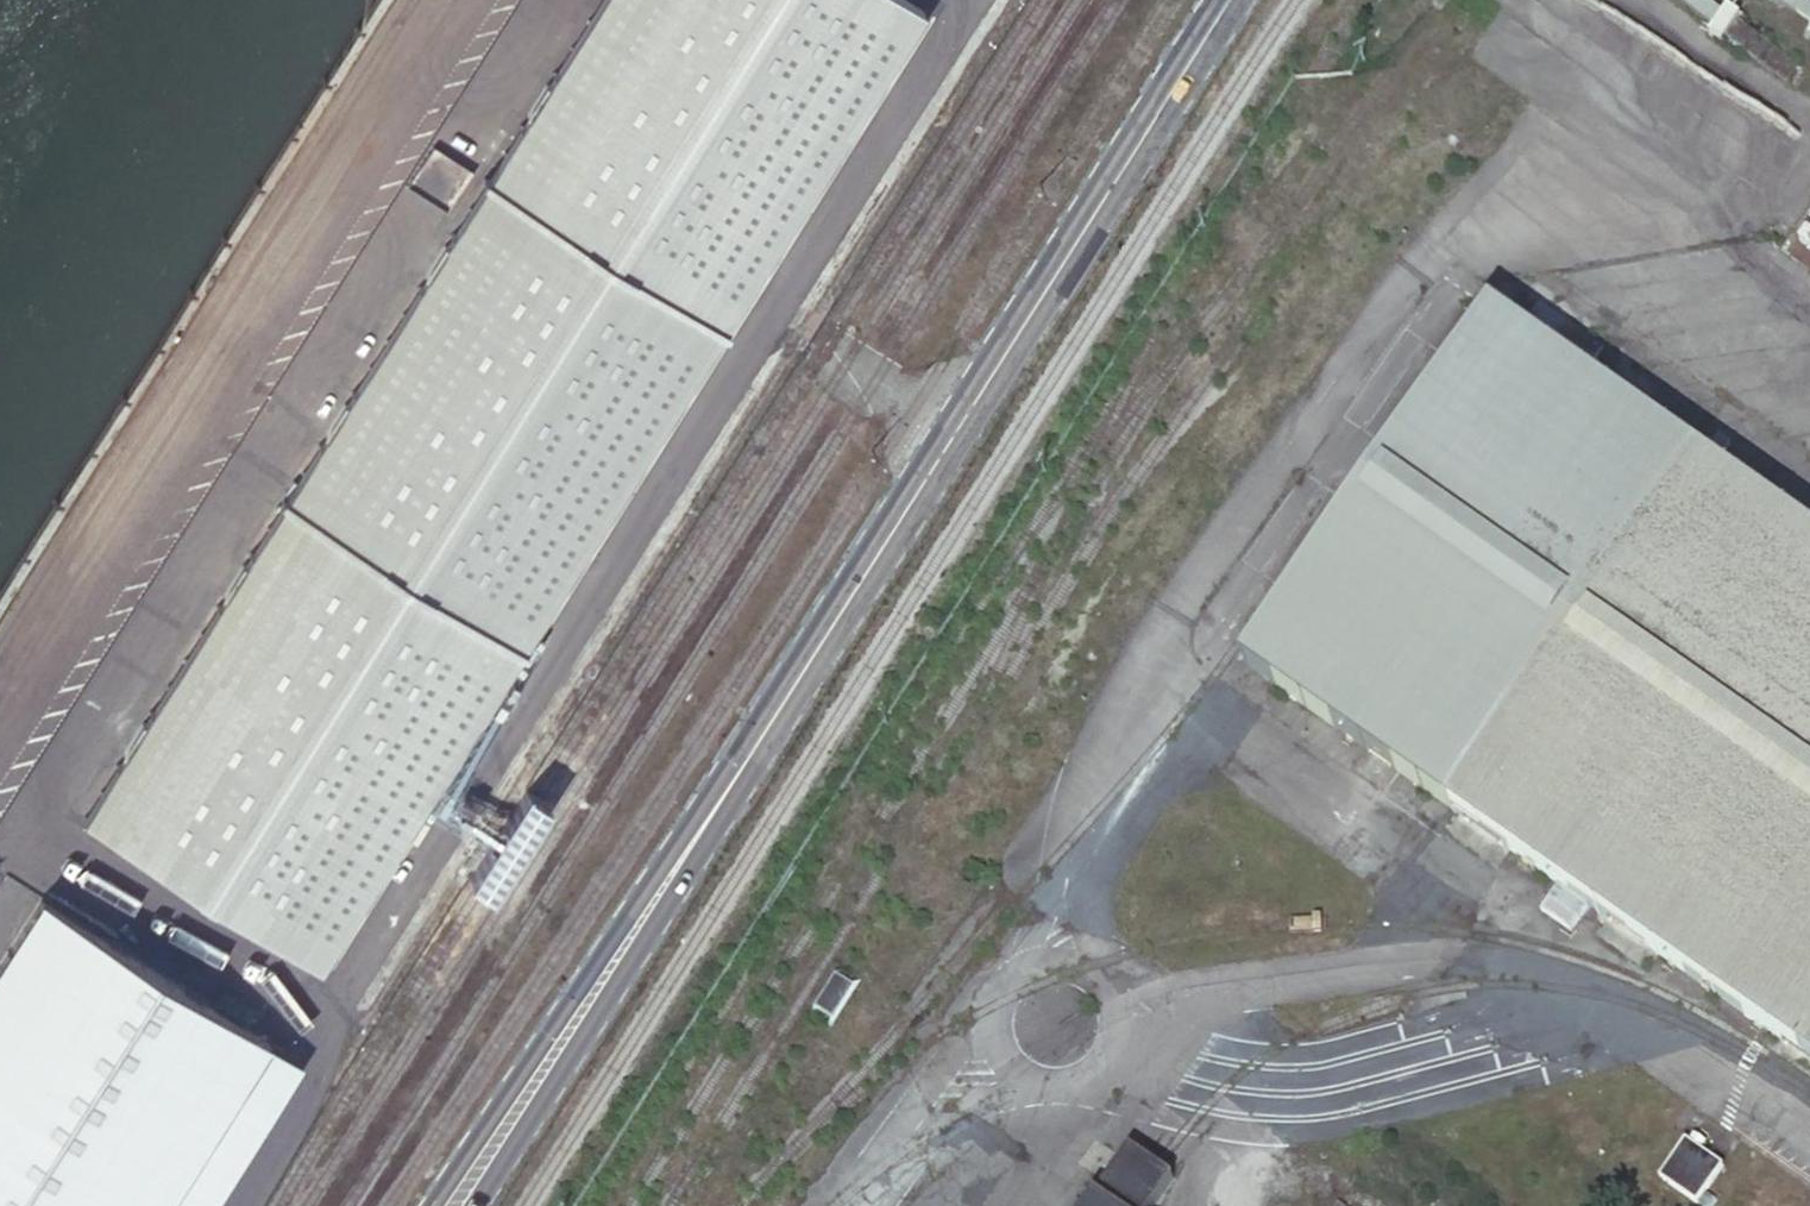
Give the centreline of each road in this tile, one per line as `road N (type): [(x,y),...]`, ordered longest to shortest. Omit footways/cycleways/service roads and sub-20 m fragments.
road 1 (tertiary): [(457,1205),(1229,0)]

